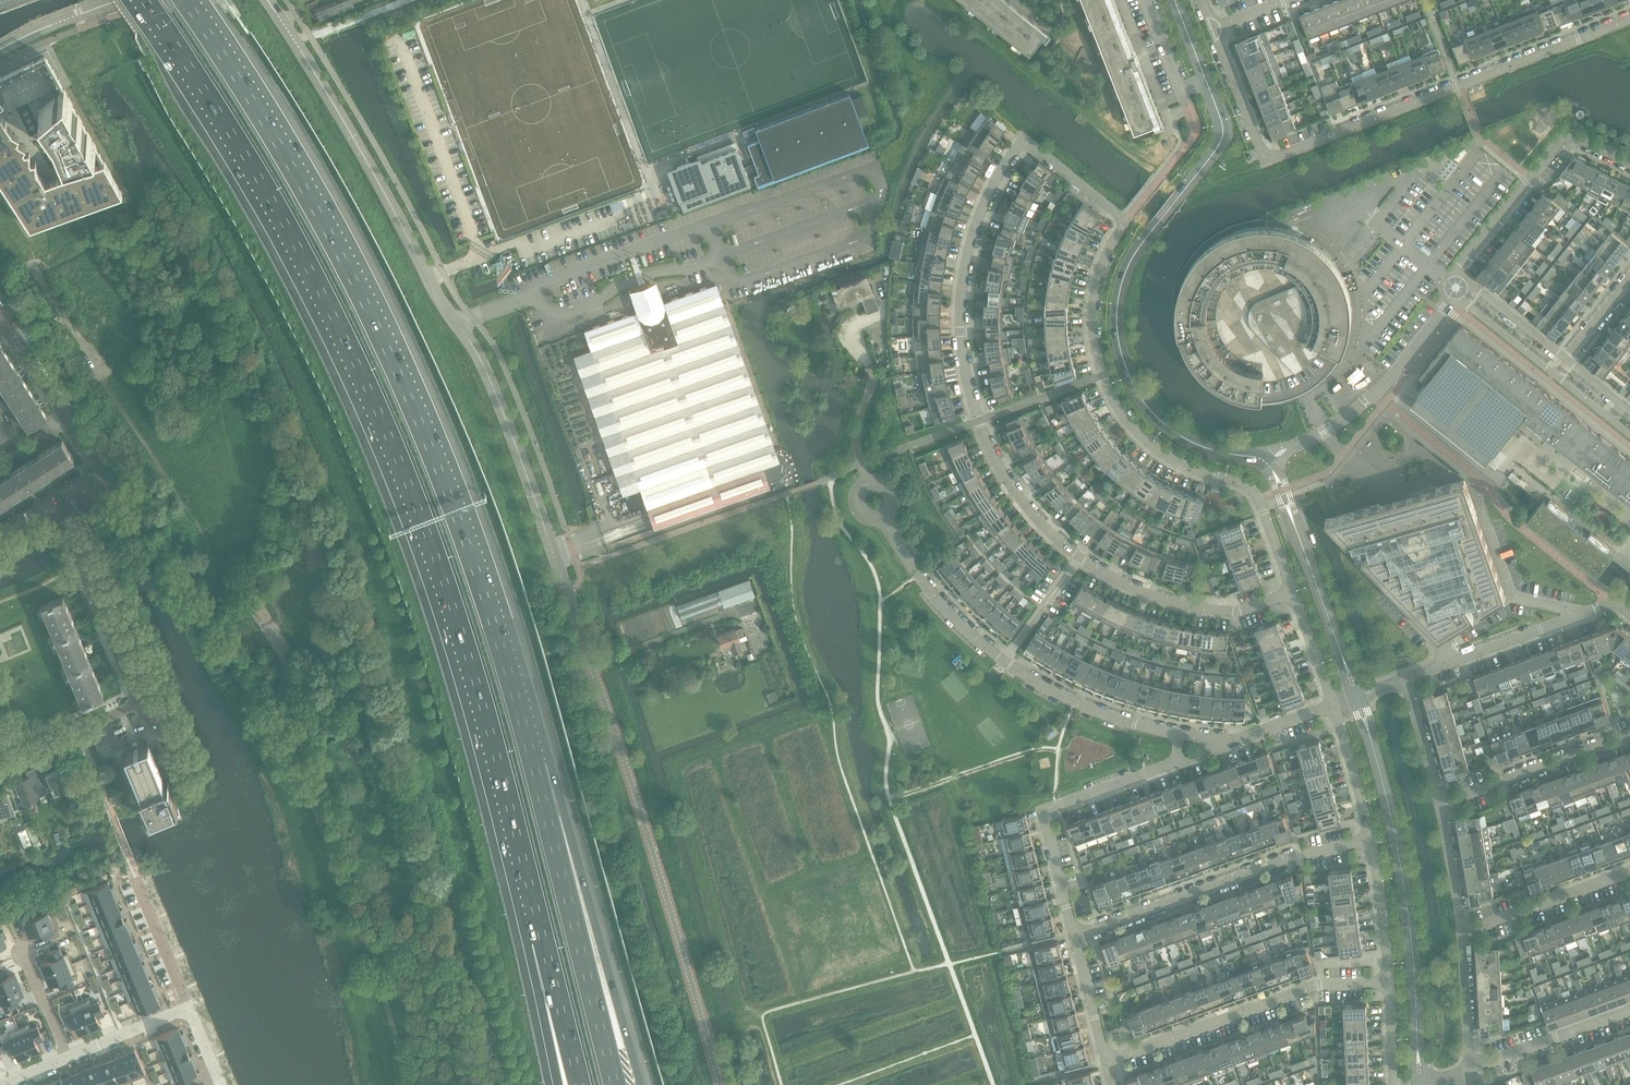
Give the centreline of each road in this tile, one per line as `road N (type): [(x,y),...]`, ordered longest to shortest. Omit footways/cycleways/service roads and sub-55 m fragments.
road 1 (unclassified): [(720,1084),(623,754),(502,416),(468,342),(266,0)]
road 2 (motorway): [(143,0),(248,159),(361,373),(469,657),(543,941)]
road 3 (motorway): [(535,761),(467,541),(392,362),(278,143),(185,0)]
road 4 (residential): [(1078,557),(1026,510),(990,454),(962,364),(962,268),(982,207),(1021,147),(1031,147),(1123,223)]
road 5 (tertiary): [(1265,465),(1199,447),(1157,418),(1131,383),(1118,338),(1127,267),(1220,141),(1207,80)]
road 6 (track): [(705,1030),(763,1015),(744,1005),(680,765),(833,711)]
road 7 (residential): [(1292,593),(1253,492),(1165,457),(1110,395),(1089,319),(1096,280),(1123,223)]
road 8 (tertiary): [(1420,1084),(1405,883),(1358,698)]
road 9 (residential): [(1271,153),(1629,19)]
road 10 (motorway): [(643,1084),(579,862),(535,761)]
road 11 (motorway): [(615,1084),(535,761)]
road 12 (residential): [(1073,936),(1299,855),(1372,841)]
road 13 (residential): [(1106,1062),(1320,985),(1390,982)]
road 14 (residential): [(1073,936),(1043,814),(1173,764)]
road 15 (residential): [(57,515),(100,491),(105,476),(0,311)]
road 16 (unclassified): [(1265,465),(1360,407),(1455,298)]
road 17 (tertiary): [(1358,698),(1265,465)]
road 18 (residential): [(1460,277),(1463,261),(1566,136),(1629,161)]
road 19 (residential): [(1629,614),(1615,602),(1403,679)]
road 20 (residential): [(1292,593),(1237,612),(1209,610),(1113,580),(1078,557)]
road 21 (residential): [(138,704),(57,515)]
road 22 (residential): [(1441,804),(1629,734)]
road 23 (residential): [(1455,298),(1607,419)]
road 24 (residential): [(1004,662),(950,614),(882,517)]
road 25 (residential): [(1177,736),(1075,702),(1004,662)]
road 26 (residential): [(1463,930),(1629,870)]
road 27 (residential): [(1470,1067),(1629,1009)]
road 28 (motorway): [(543,941),(580,1084)]
road 29 (motorway): [(543,941),(564,1084)]
road 30 (residential): [(5,760),(138,704)]
road 31 (residential): [(1390,982),(1372,841)]
road 32 (residential): [(1372,841),(1336,705)]
road 33 (residential): [(1271,153),(1214,27)]
road 34 (residential): [(1470,1067),(1463,930)]
road 35 (residential): [(189,1007),(135,881)]
road 36 (residential): [(1566,359),(1460,277)]
road 37 (unclassified): [(0,50),(124,0)]
road 38 (residential): [(189,1007),(66,1058)]
road 39 (residential): [(1441,804),(1403,679)]
road 40 (residential): [(1106,1062),(1073,936)]
road 41 (residential): [(1004,662),(1078,557)]
road 42 (residential): [(1463,930),(1441,804)]
road 43 (residential): [(1336,705),(1292,593)]

